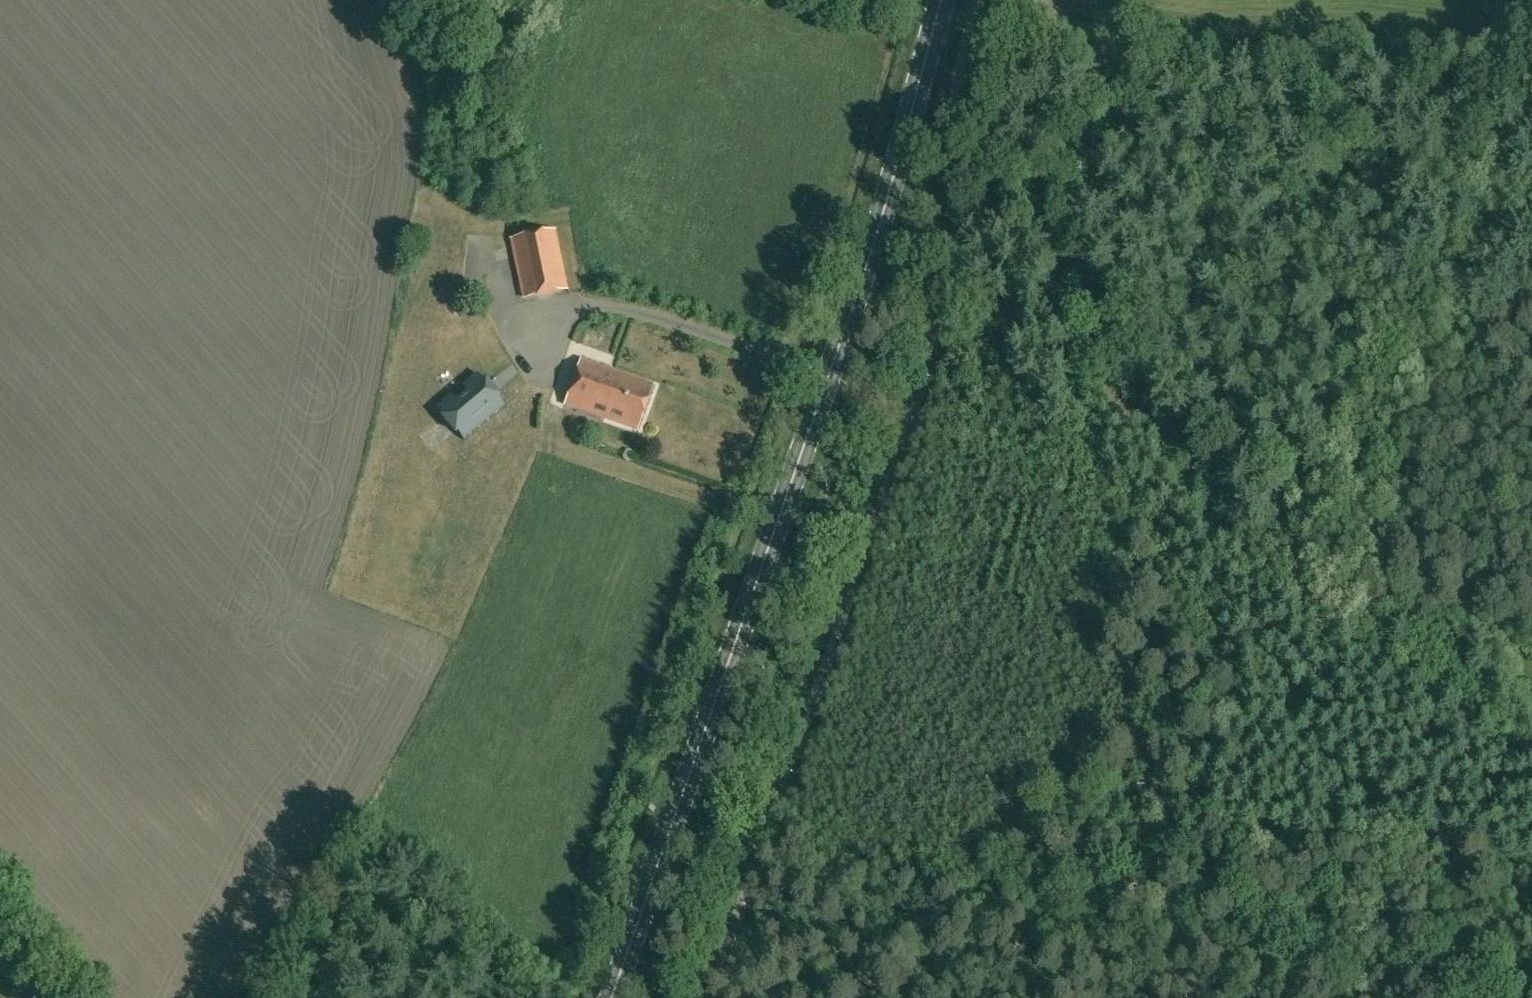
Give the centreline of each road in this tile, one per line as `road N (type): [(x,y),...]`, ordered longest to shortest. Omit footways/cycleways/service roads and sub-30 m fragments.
road 1 (secondary): [(612,997),(951,0)]

